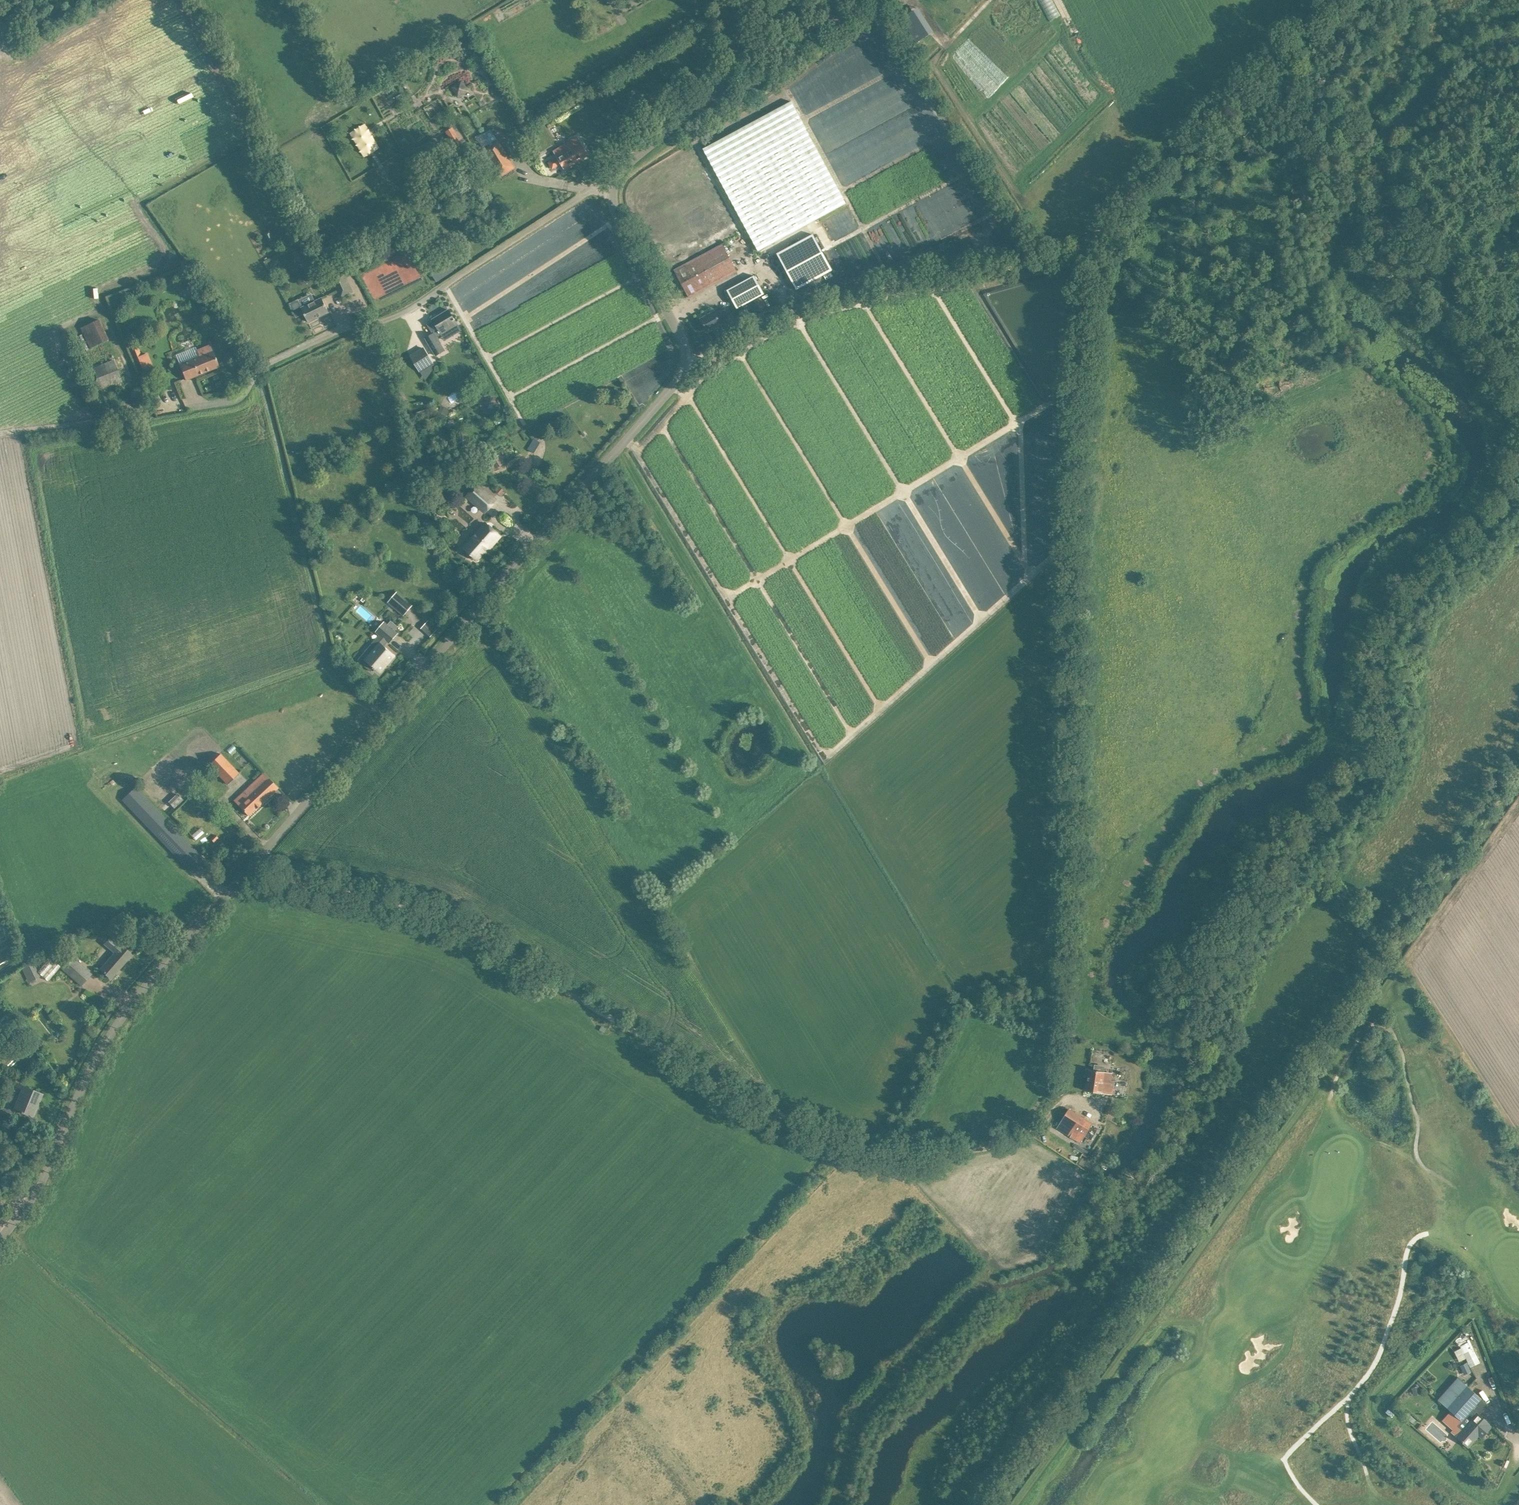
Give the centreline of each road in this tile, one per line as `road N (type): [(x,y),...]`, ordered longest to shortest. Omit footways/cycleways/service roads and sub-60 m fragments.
road 1 (unclassified): [(0,1245),(56,1165),(78,1084),(134,992),(688,370),(617,207),(613,181)]
road 2 (track): [(1095,239),(1079,395),(1064,976)]
road 3 (unclassified): [(613,181),(601,181),(418,305),(342,329),(260,370),(238,396),(170,408)]
road 4 (track): [(1095,239),(1076,256),(851,294),(763,322),(688,370)]
road 5 (track): [(1332,0),(1095,239)]
road 6 (track): [(1042,263),(880,0)]
road 7 (unclassified): [(613,181),(720,86),(734,50),(722,0)]

